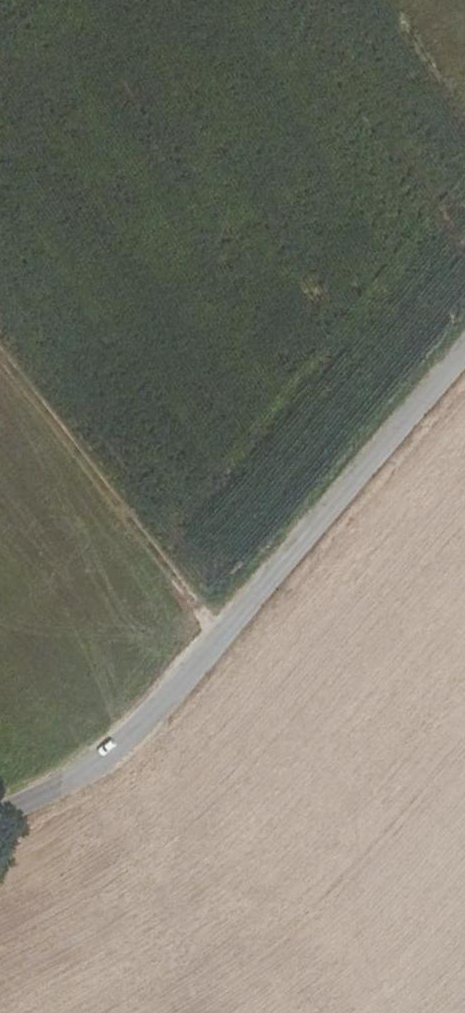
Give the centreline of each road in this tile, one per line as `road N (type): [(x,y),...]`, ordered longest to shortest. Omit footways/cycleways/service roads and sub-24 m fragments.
road 1 (unclassified): [(464,356),(226,633),(118,742),(0,808)]
road 2 (track): [(0,335),(226,633)]

